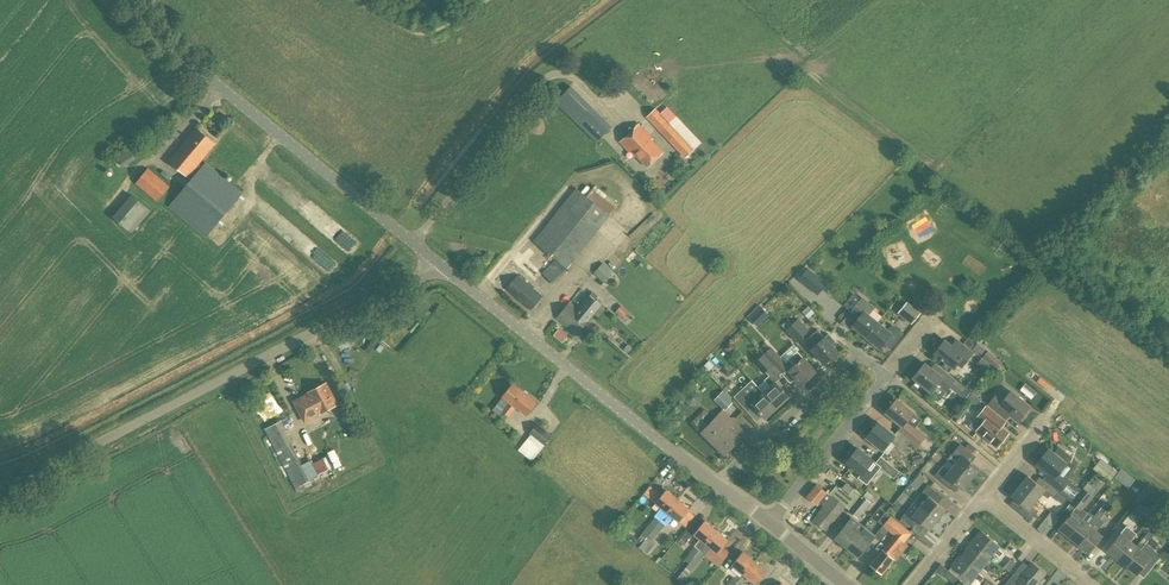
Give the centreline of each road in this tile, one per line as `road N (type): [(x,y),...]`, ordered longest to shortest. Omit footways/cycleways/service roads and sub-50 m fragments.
road 1 (unclassified): [(0,487),(86,453),(386,300),(437,262)]
road 2 (tertiary): [(437,262),(182,53),(130,0)]
road 3 (tertiary): [(715,484),(437,262)]
road 4 (residential): [(715,484),(859,356),(888,377)]
road 5 (residential): [(768,524),(888,377)]
road 6 (residential): [(1091,584),(983,497)]

